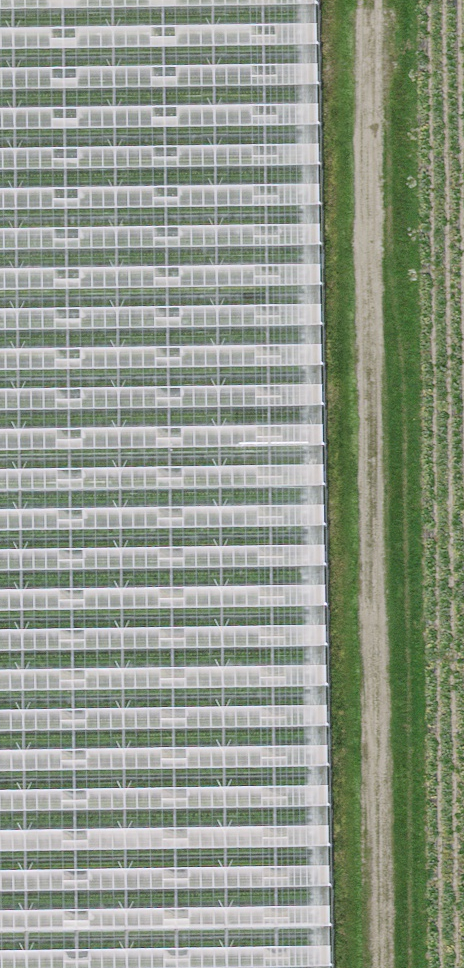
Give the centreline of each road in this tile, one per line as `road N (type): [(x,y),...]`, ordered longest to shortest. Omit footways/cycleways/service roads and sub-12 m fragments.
road 1 (track): [(371,0),(386,967)]
road 2 (track): [(377,967),(365,0)]

